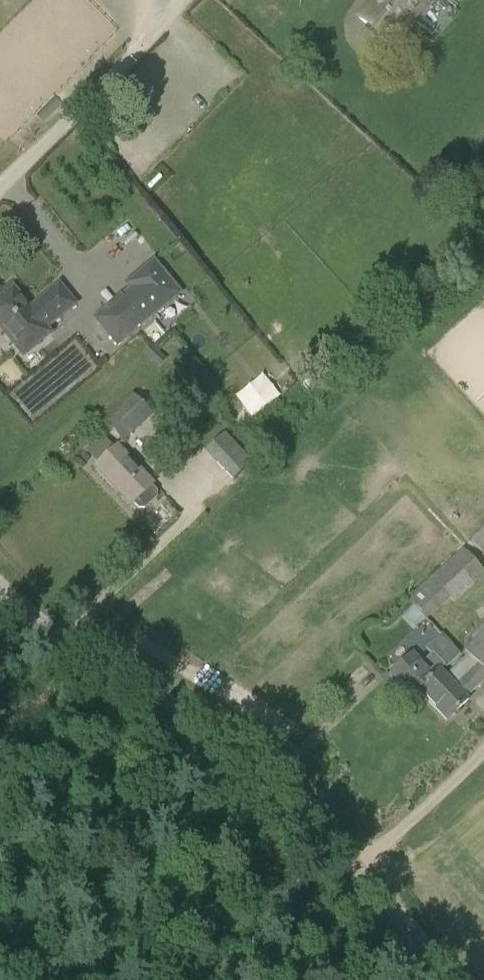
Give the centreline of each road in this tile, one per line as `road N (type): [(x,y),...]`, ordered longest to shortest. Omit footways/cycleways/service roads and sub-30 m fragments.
road 1 (unclassified): [(447,979),(384,889),(251,759),(61,637),(0,584)]

